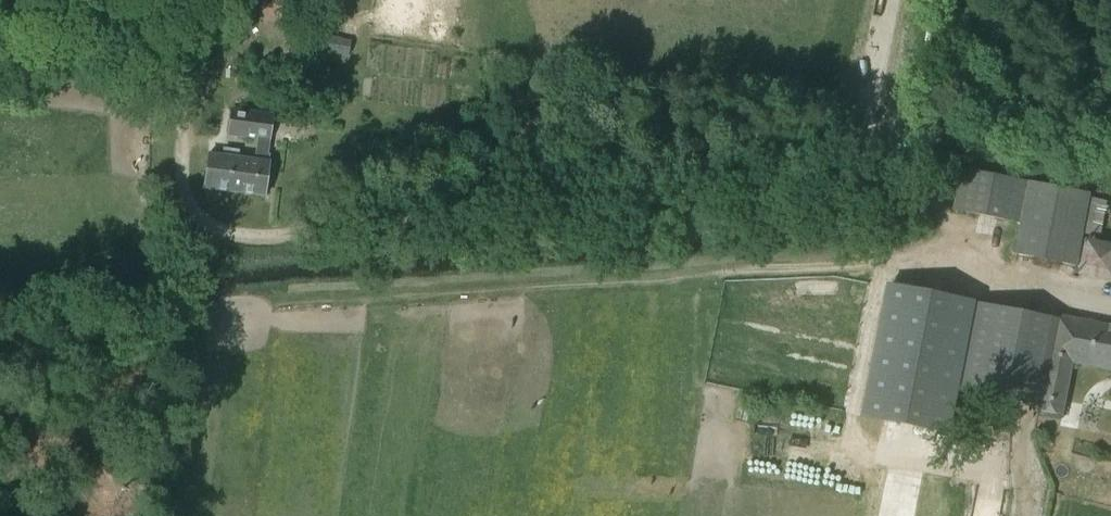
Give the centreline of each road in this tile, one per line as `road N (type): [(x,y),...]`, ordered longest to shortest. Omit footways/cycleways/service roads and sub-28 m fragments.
road 1 (track): [(965,0),(934,165),(870,192),(662,227),(441,238),(251,237),(213,227),(184,193),(182,129),(138,64),(65,23),(0,25)]

